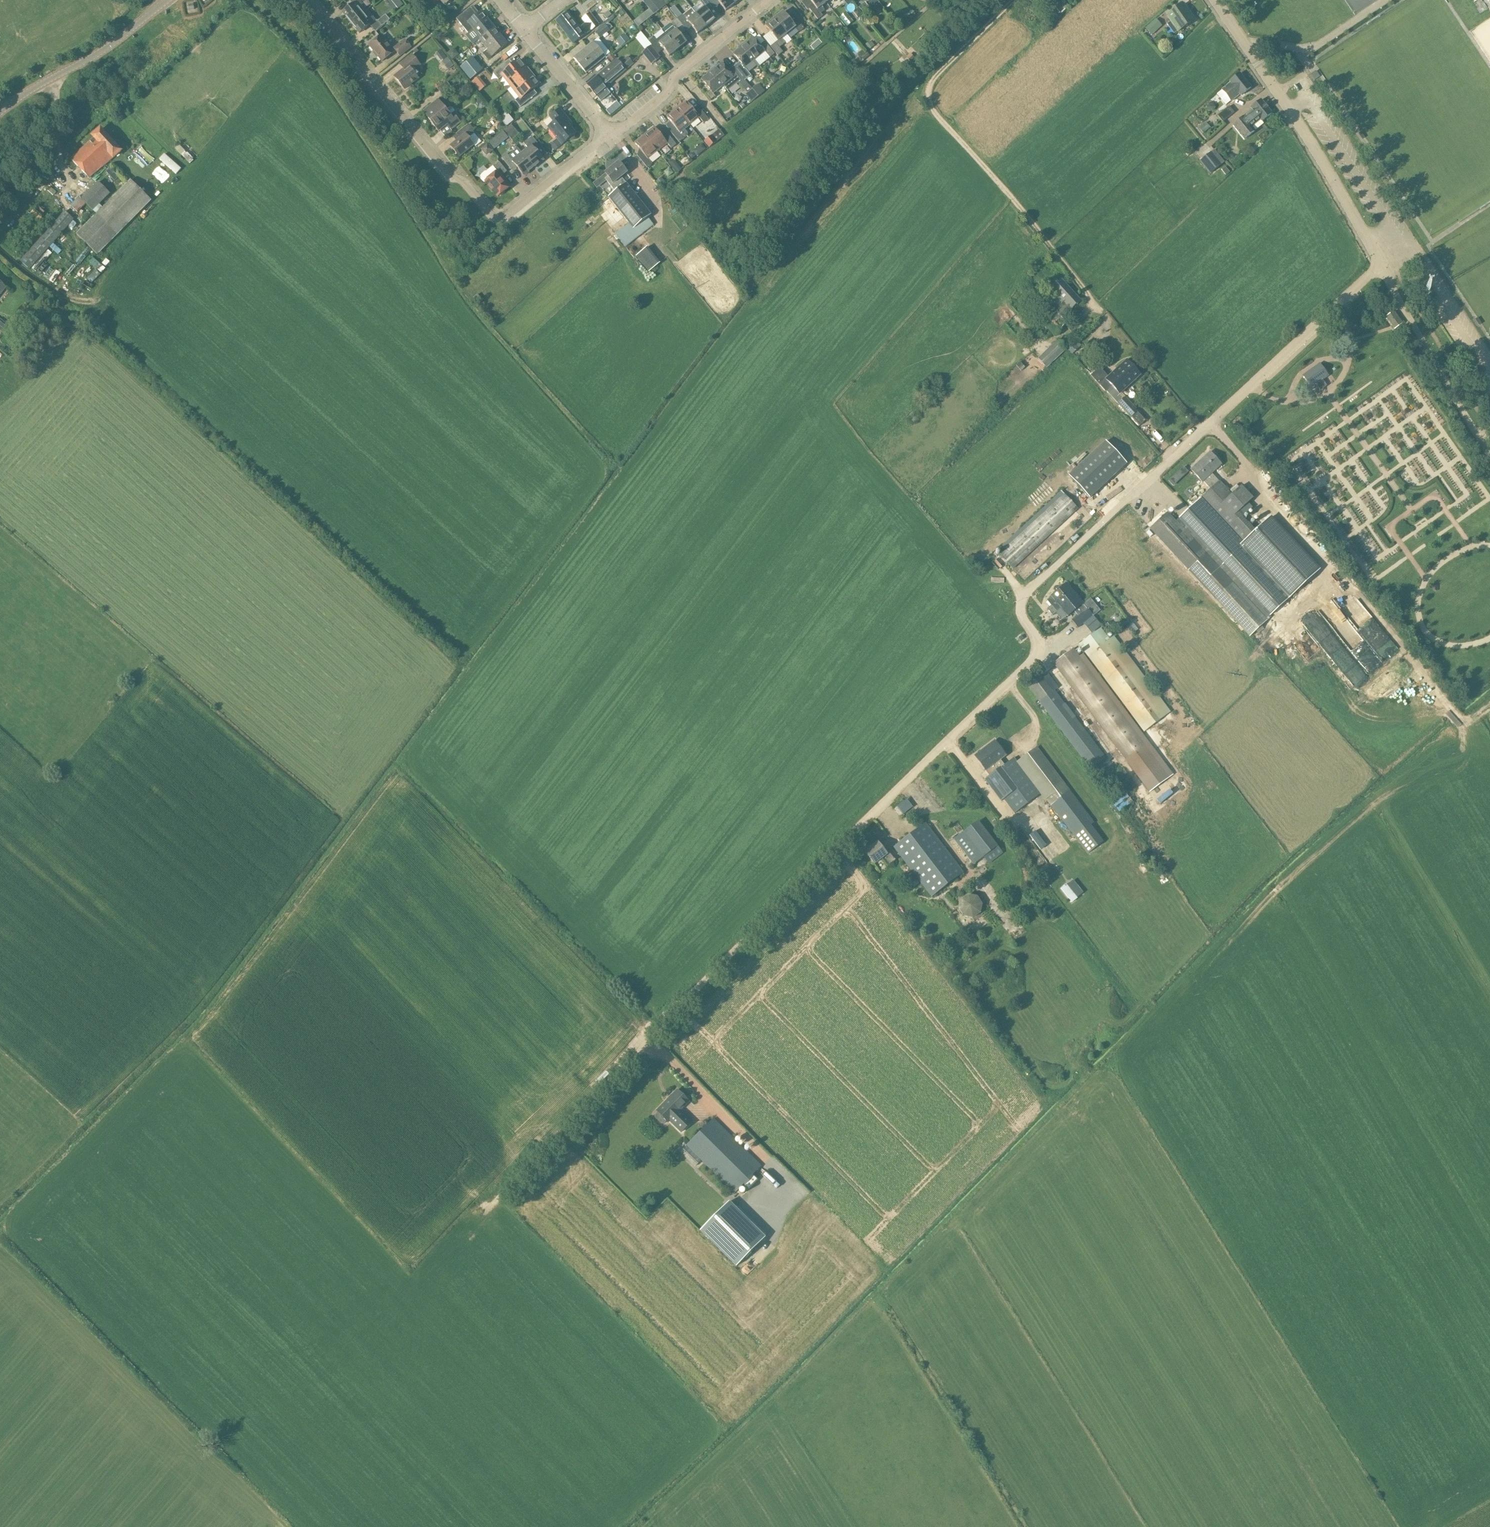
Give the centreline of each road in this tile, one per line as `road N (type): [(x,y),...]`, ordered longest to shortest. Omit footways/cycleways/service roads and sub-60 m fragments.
road 1 (unclassified): [(496,1198),(1023,677),(1038,648),(1022,613),(1025,594),(1382,266)]
road 2 (residential): [(1011,0),(927,88),(927,100),(1102,313)]
road 3 (residential): [(1382,266),(1214,0)]
road 4 (residential): [(507,214),(446,163),(313,0)]
road 5 (unclassified): [(1489,455),(1382,266)]
road 6 (residential): [(610,135),(772,0)]
road 7 (unclassified): [(0,114),(167,0)]
road 8 (residential): [(610,135),(528,29)]
road 9 (residential): [(507,214),(610,135)]

